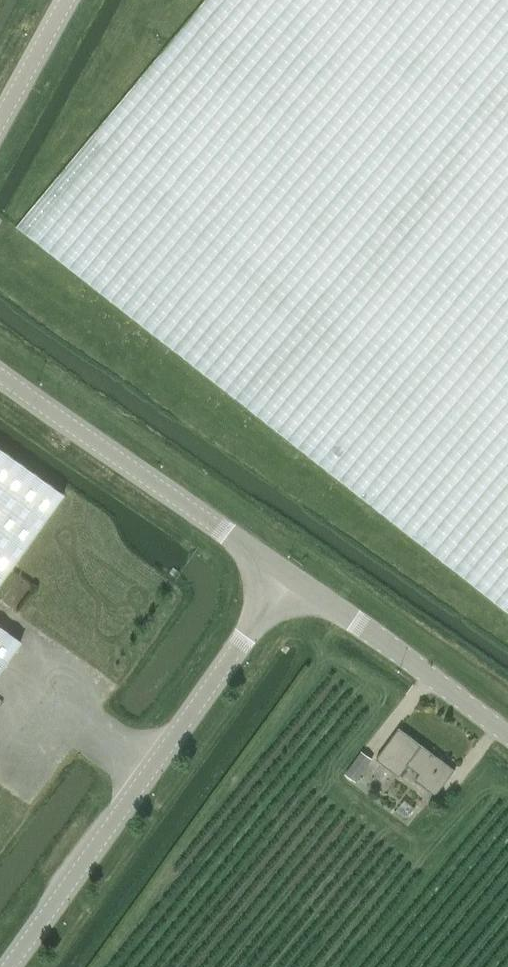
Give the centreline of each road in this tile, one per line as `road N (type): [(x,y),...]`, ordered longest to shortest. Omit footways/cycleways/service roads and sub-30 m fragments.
road 1 (unclassified): [(15,966),(292,579)]
road 2 (unclassified): [(292,579),(0,377)]
road 3 (unclassified): [(507,736),(292,579)]
road 4 (unclassified): [(0,126),(70,0)]

